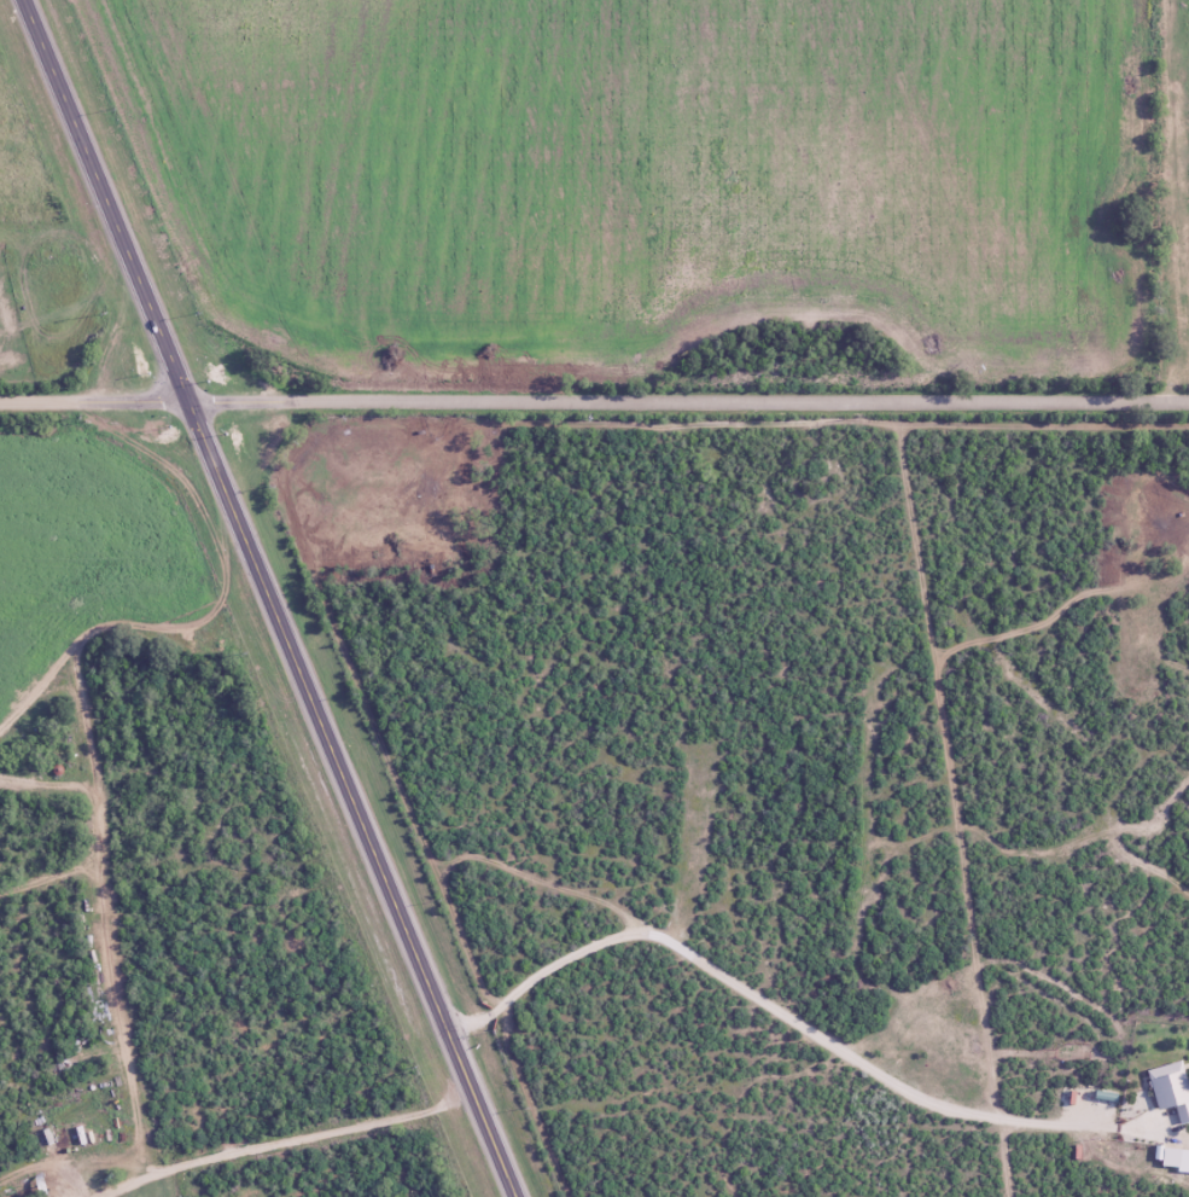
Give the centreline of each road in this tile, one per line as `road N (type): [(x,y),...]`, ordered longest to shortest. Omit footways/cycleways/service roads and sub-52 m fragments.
road 1 (primary): [(519,1196),(22,0)]
road 2 (residential): [(186,400),(1188,400)]
road 3 (residential): [(186,400),(0,400)]

